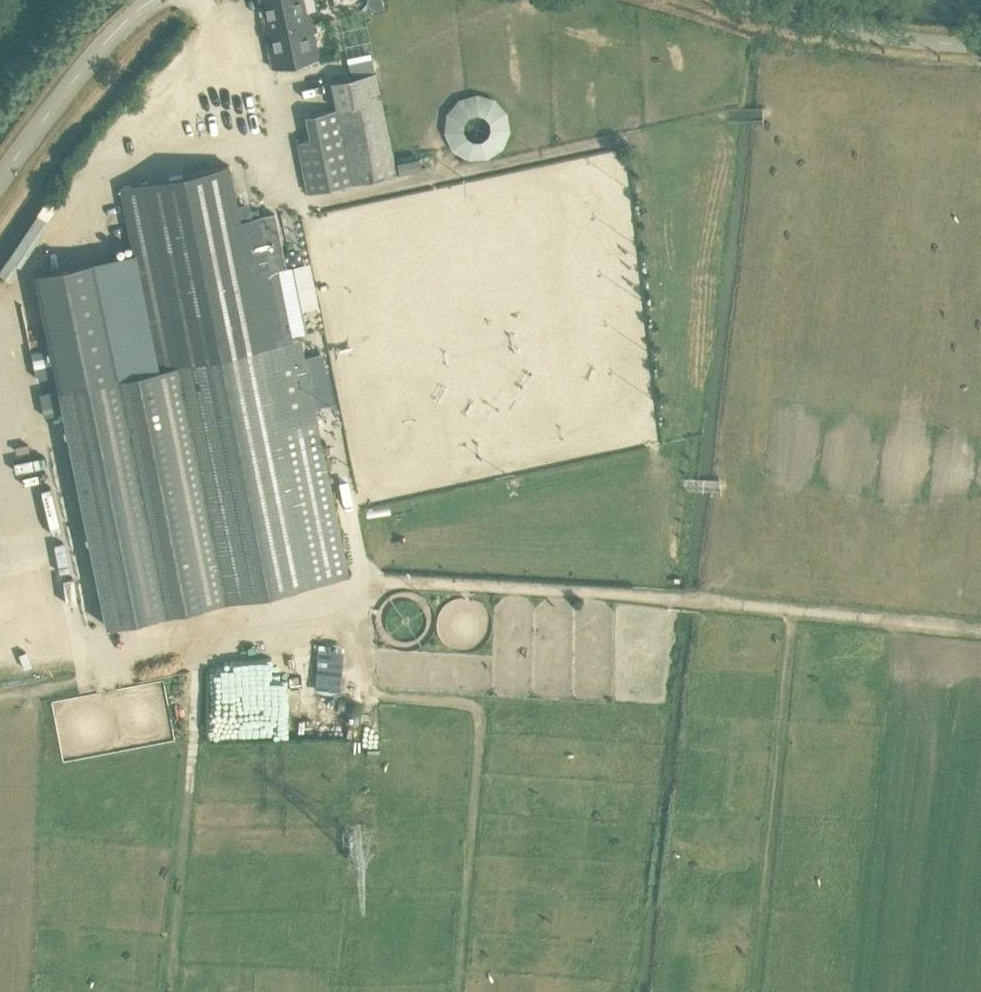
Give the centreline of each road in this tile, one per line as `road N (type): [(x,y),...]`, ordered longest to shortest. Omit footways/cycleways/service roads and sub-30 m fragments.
road 1 (track): [(980,633),(693,601),(371,581)]
road 2 (unclassified): [(733,0),(896,38),(980,44)]
road 3 (unclassified): [(0,183),(89,65),(152,0)]

